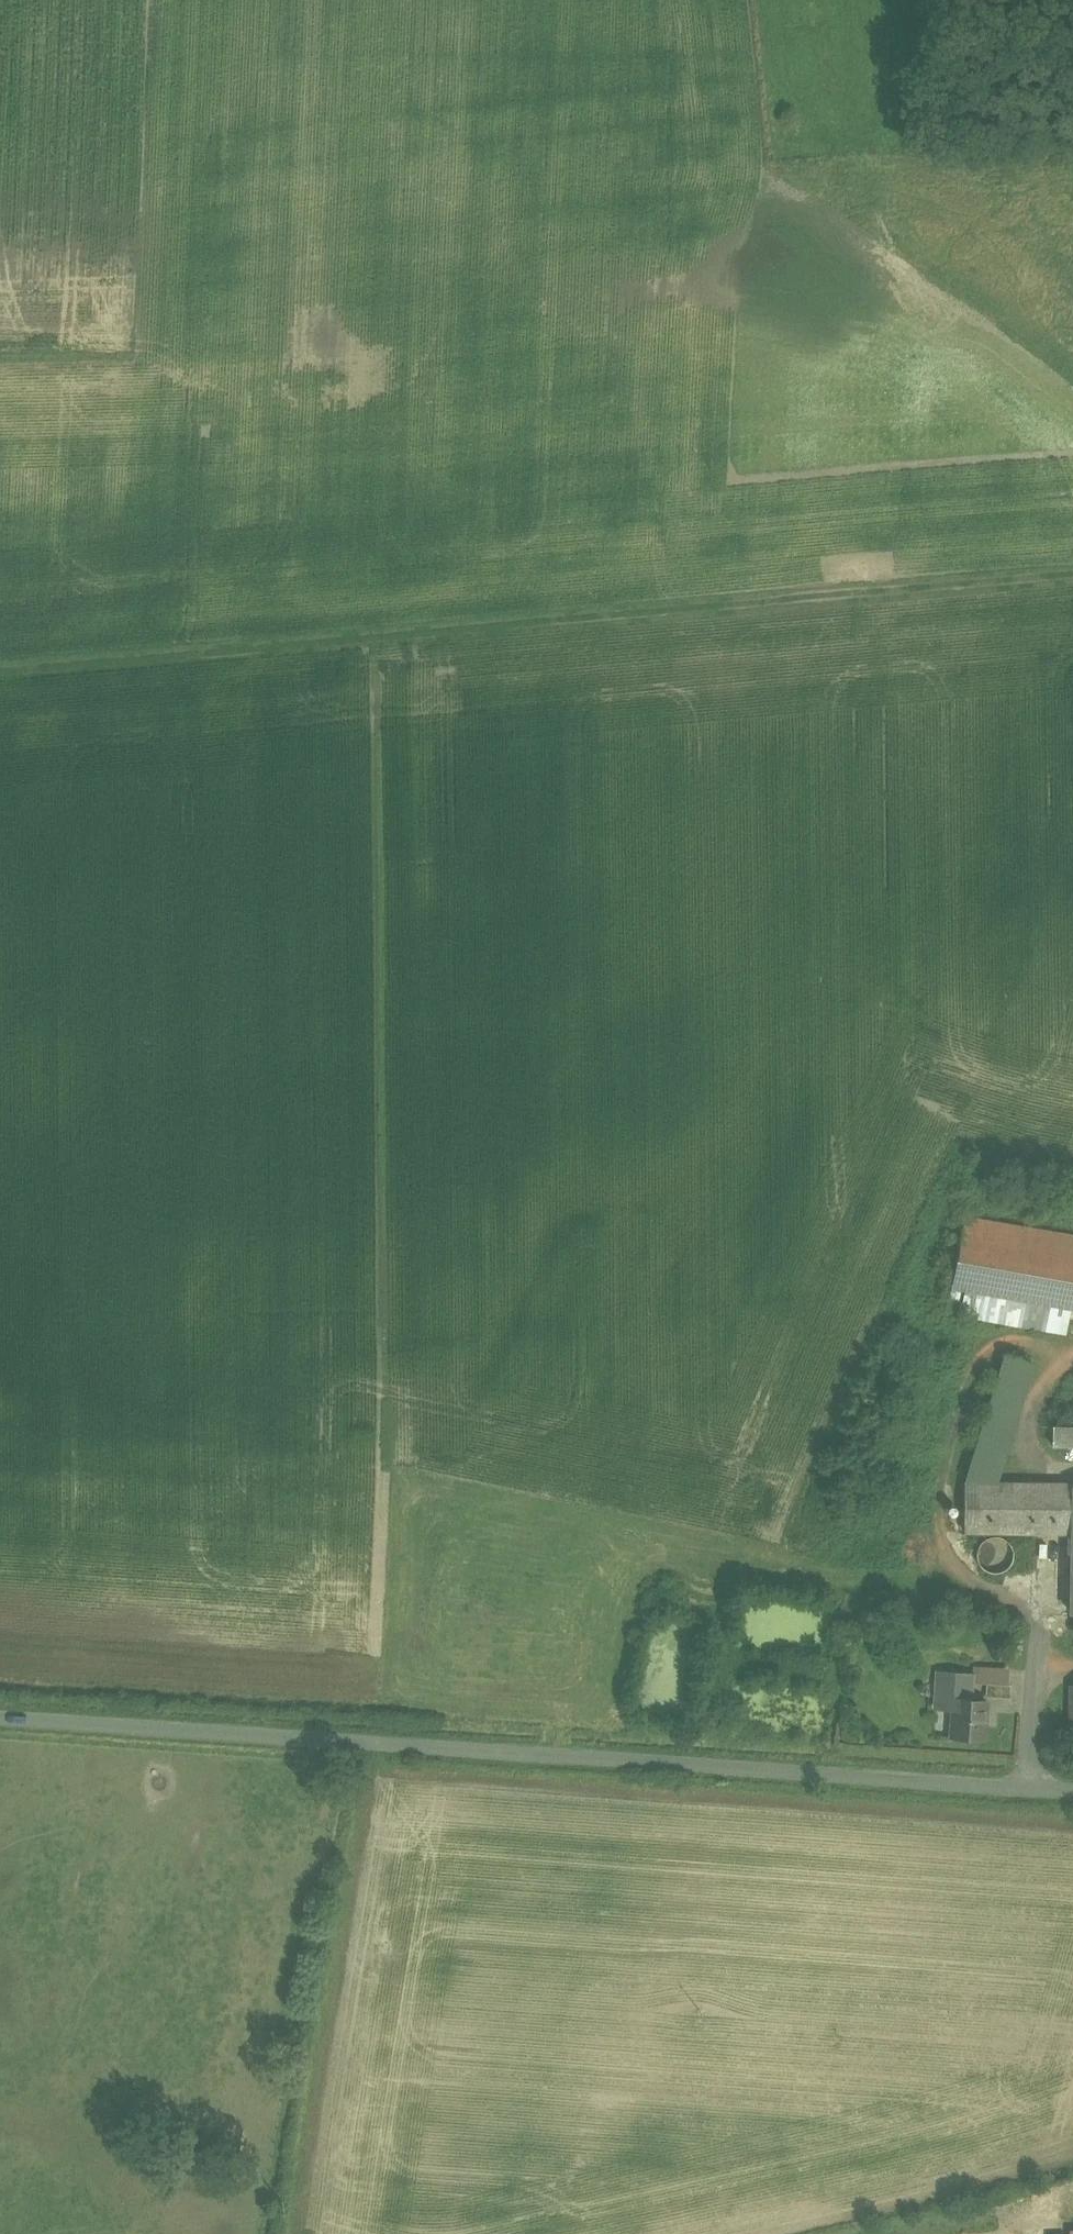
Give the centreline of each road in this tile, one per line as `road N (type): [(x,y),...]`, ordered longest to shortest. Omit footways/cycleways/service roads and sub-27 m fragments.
road 1 (unclassified): [(1072,1800),(0,1721)]

